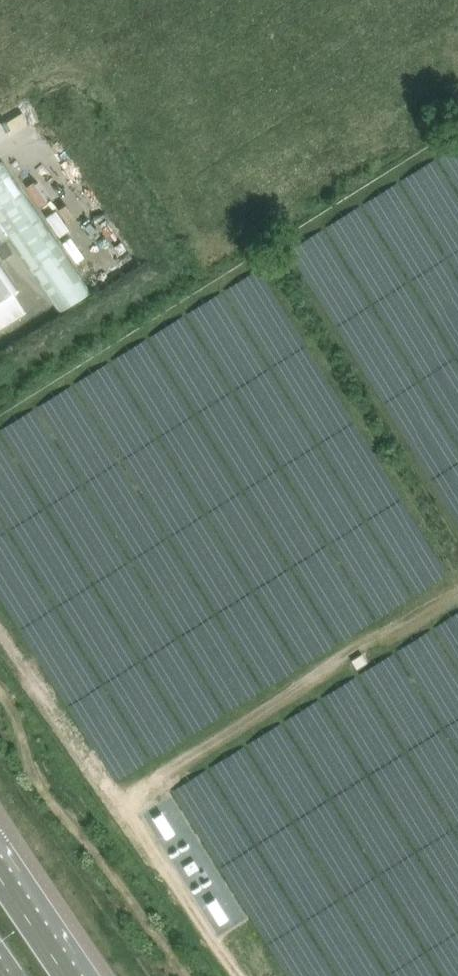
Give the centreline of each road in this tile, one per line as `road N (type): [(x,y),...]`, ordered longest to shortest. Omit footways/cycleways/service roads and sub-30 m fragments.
road 1 (track): [(0,628),(238,975)]
road 2 (track): [(457,589),(125,803)]
road 3 (track): [(0,690),(35,776),(185,975)]

